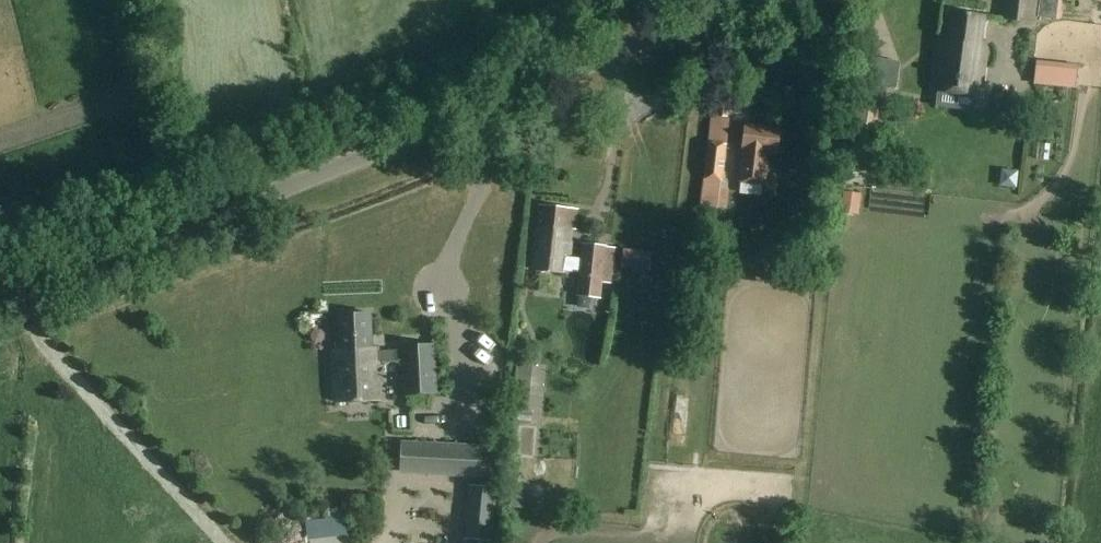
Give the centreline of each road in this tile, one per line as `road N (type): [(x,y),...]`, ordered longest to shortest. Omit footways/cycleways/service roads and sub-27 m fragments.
road 1 (unclassified): [(0,296),(116,259),(748,0)]

